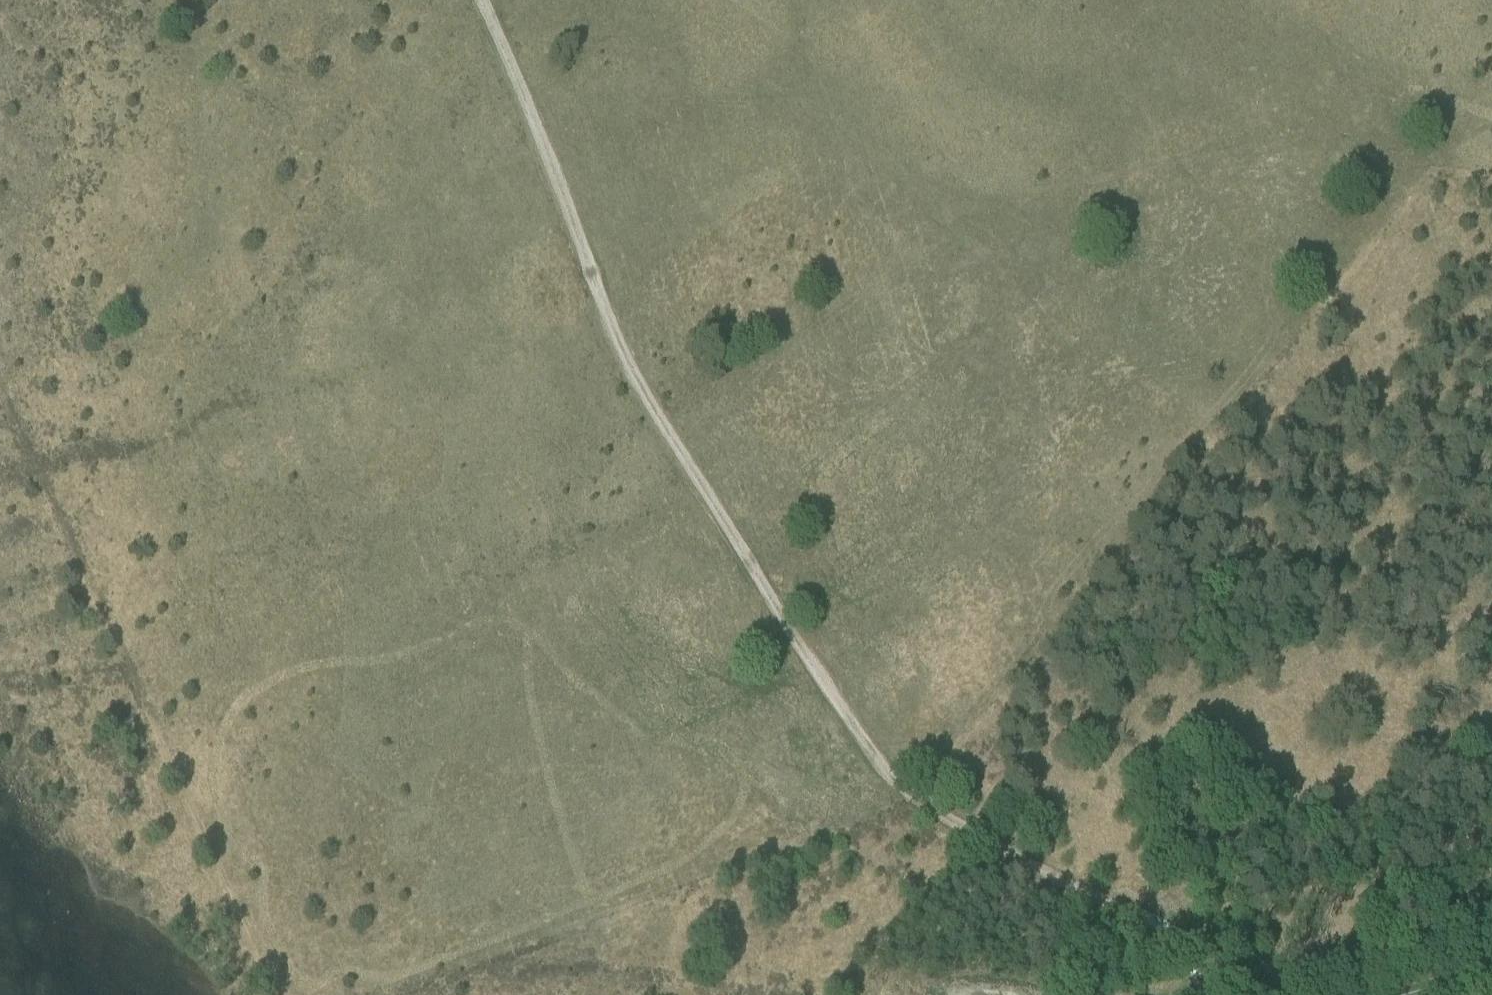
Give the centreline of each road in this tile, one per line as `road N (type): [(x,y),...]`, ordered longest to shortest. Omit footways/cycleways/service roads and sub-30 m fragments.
road 1 (track): [(480,0),(646,396),(894,775),(921,796)]
road 2 (track): [(1204,994),(1190,939),(995,849),(921,796)]

